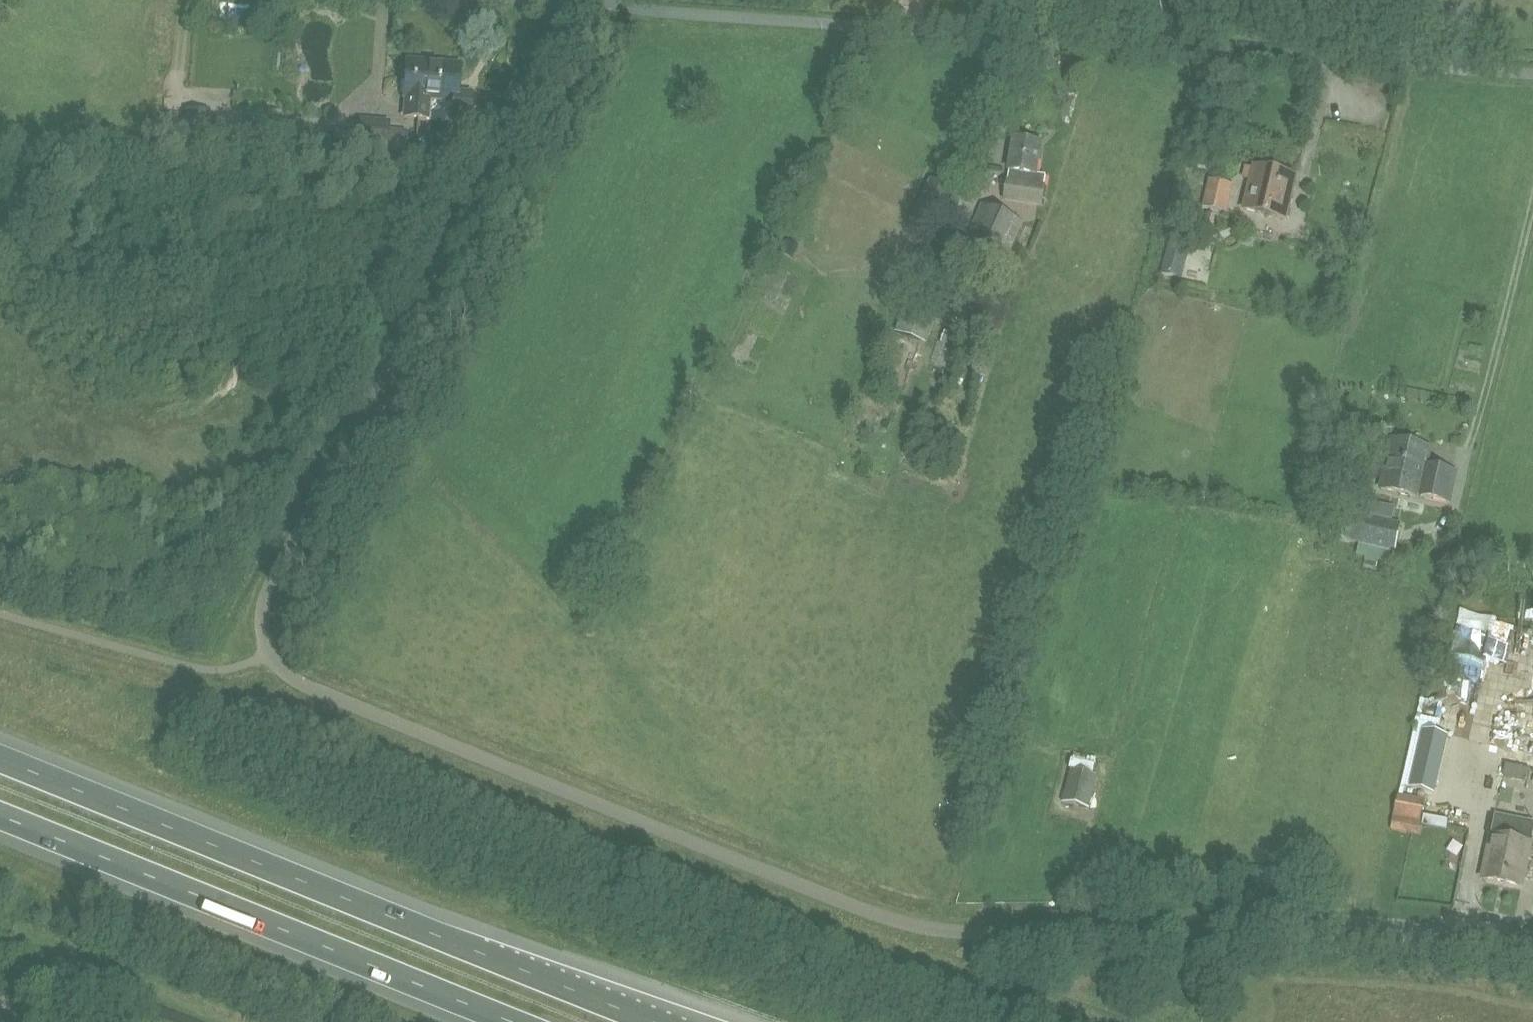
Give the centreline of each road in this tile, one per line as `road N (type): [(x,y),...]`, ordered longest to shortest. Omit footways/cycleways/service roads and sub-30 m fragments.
road 1 (unclassified): [(1532,941),(1328,921),(926,930),(509,773),(279,672),(264,635),(271,586),(572,3)]
road 2 (unclassified): [(1532,72),(572,3)]
road 3 (motorway): [(652,1021),(0,759)]
road 4 (motorway): [(0,817),(508,1021)]

